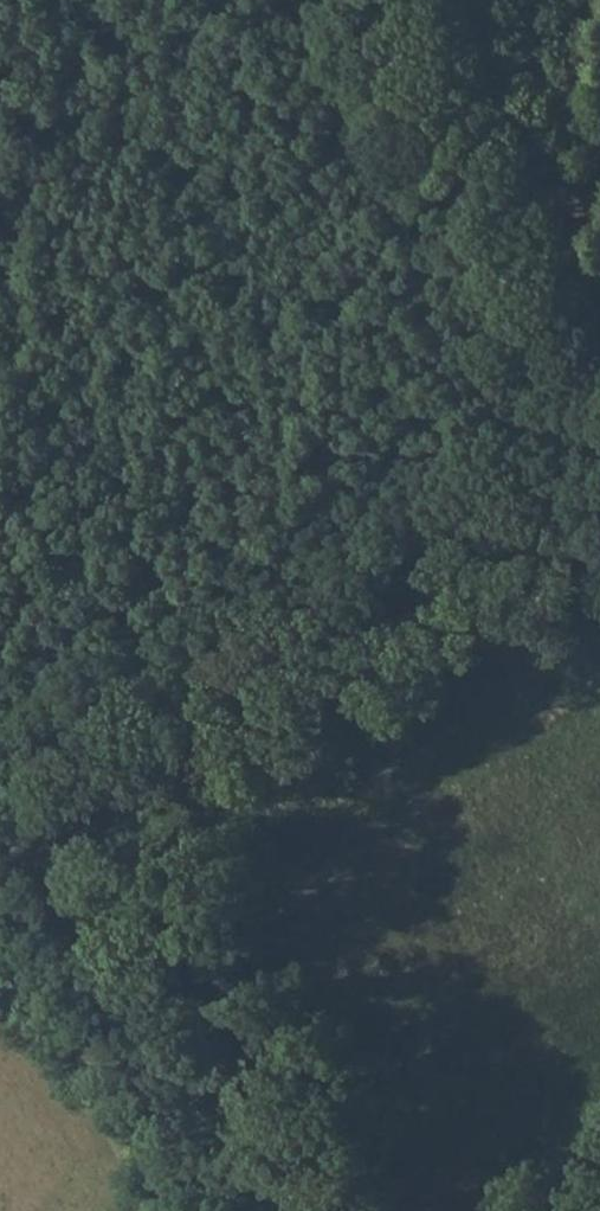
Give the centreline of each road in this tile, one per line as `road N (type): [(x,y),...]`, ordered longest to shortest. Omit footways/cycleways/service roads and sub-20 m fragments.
road 1 (track): [(116,0),(31,256),(28,360),(133,664),(294,1210)]
road 2 (track): [(164,769),(599,482)]
road 3 (track): [(250,1210),(207,1143),(0,936)]

